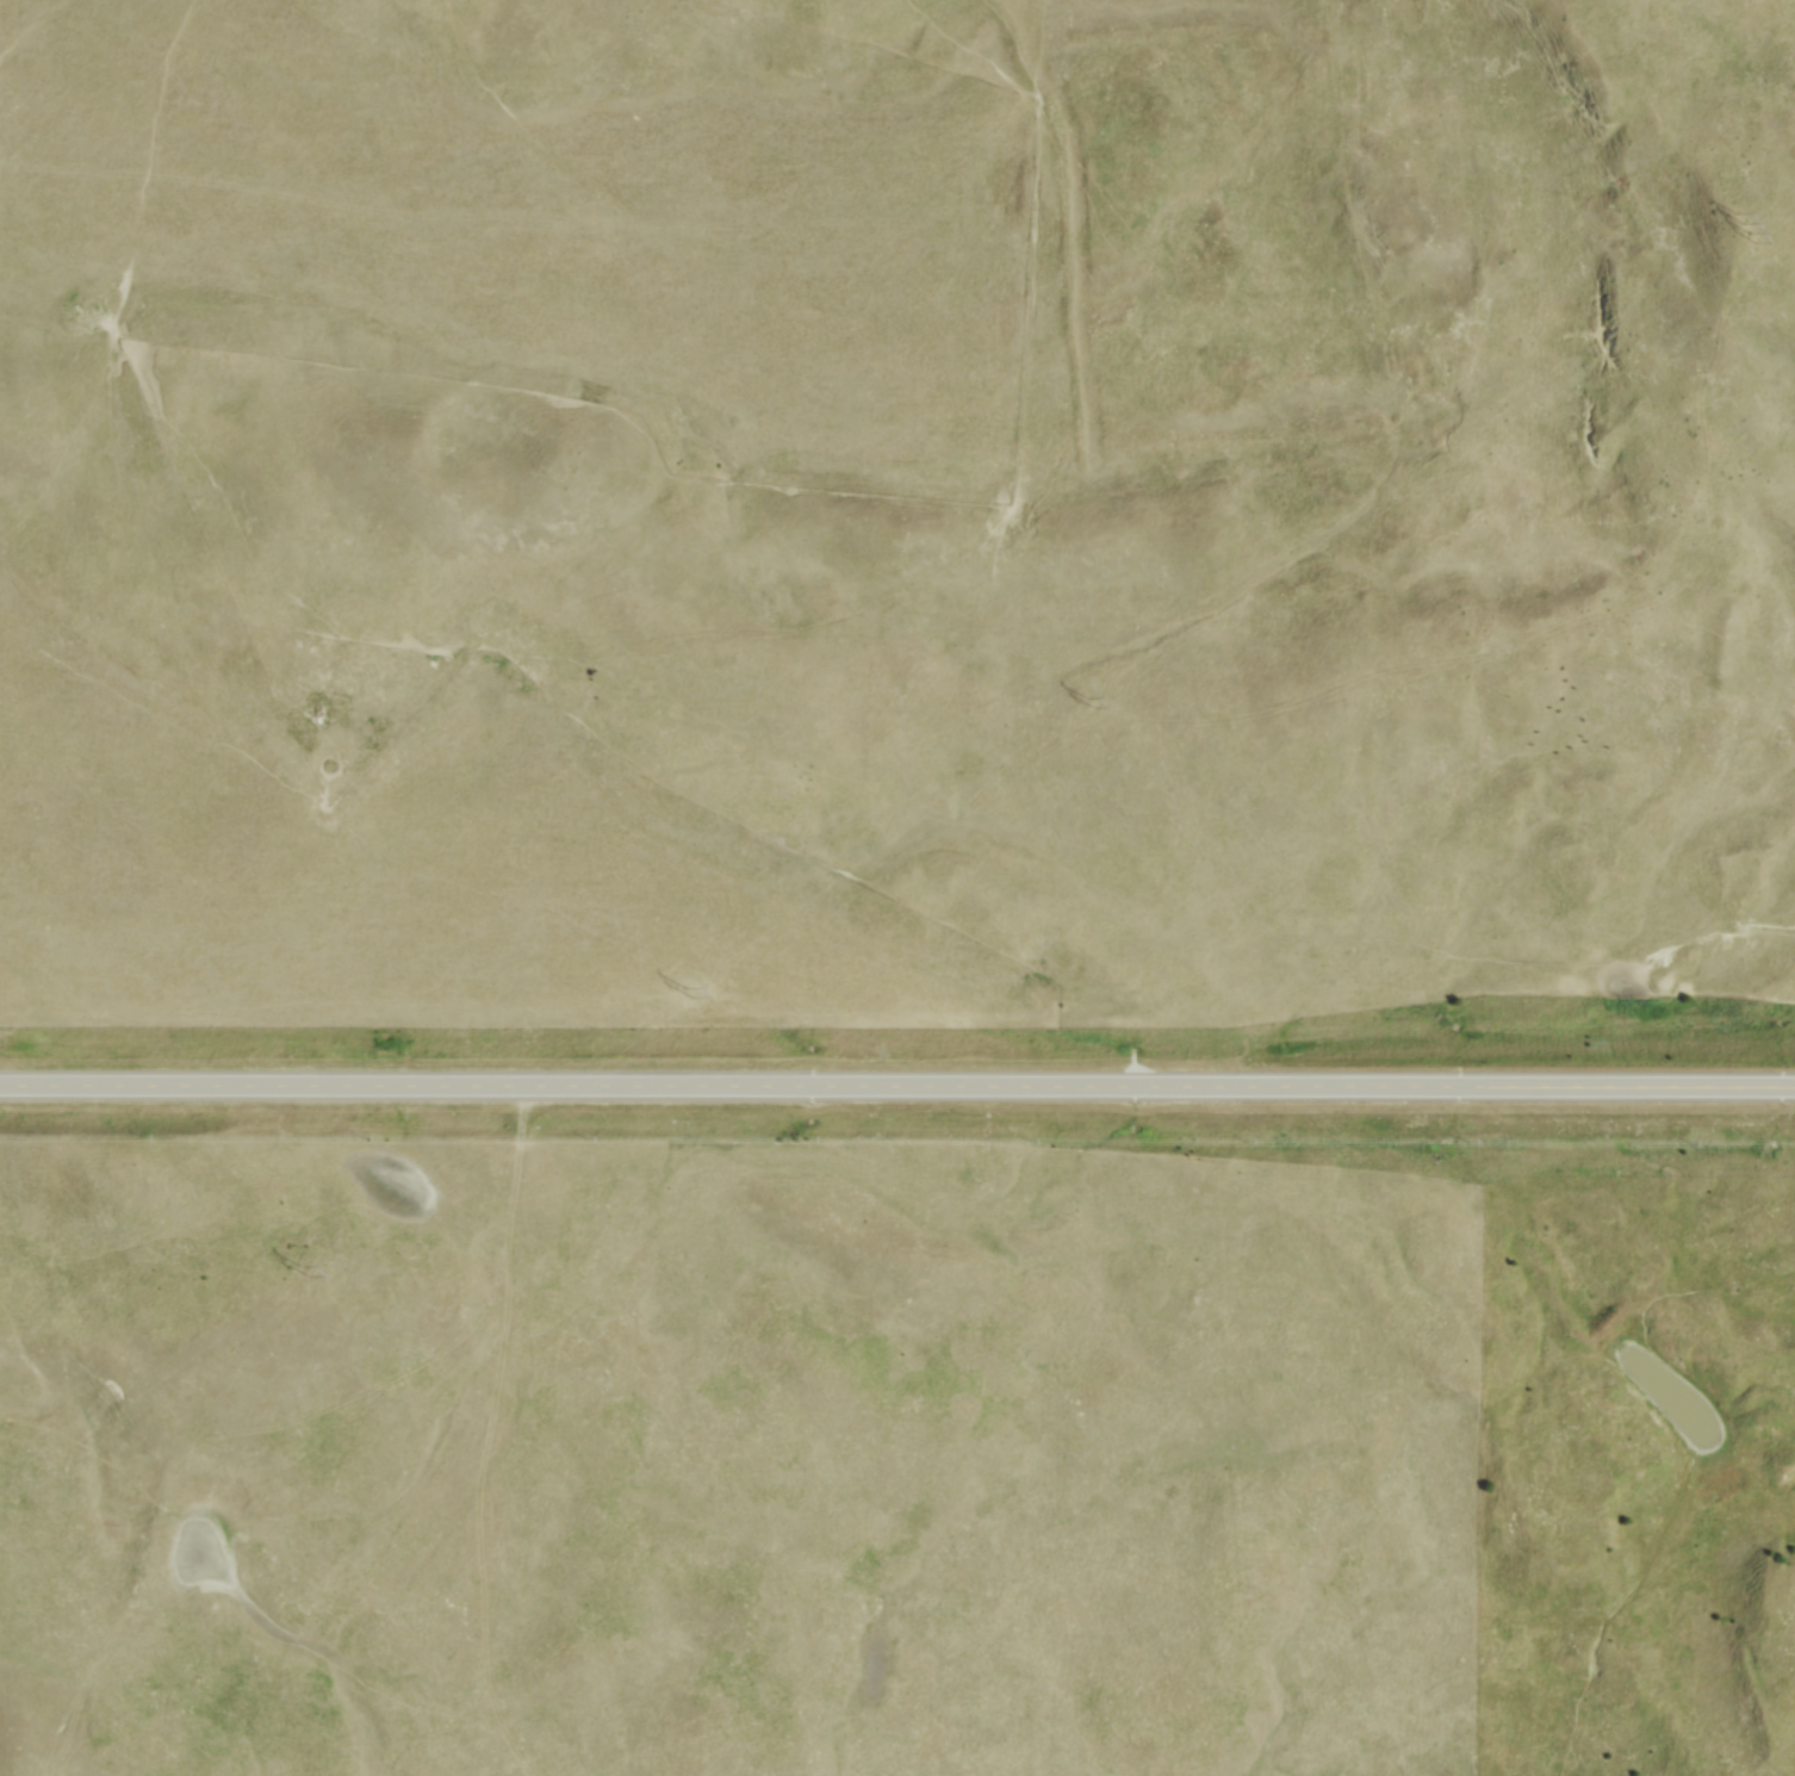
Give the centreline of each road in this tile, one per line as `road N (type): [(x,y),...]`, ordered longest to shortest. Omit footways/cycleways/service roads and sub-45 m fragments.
road 1 (secondary): [(1794,1086),(0,1085)]

